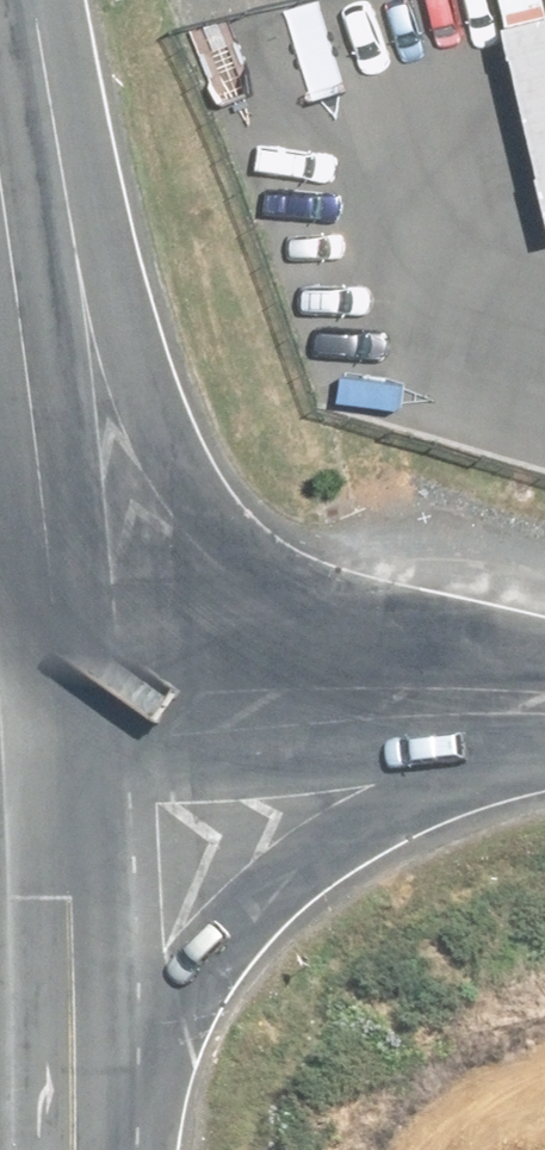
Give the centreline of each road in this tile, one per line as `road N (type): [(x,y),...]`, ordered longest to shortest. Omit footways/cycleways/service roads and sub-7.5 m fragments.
road 1 (secondary): [(0,124),(161,416),(232,524),(318,598),(399,645),(544,709)]
road 2 (secondary): [(544,711),(279,891),(203,973),(94,1149)]
road 3 (secondary): [(68,719),(40,427),(0,158)]
road 4 (tertiary): [(68,719),(418,706),(544,710)]
road 5 (secondary): [(75,1149),(68,719)]

